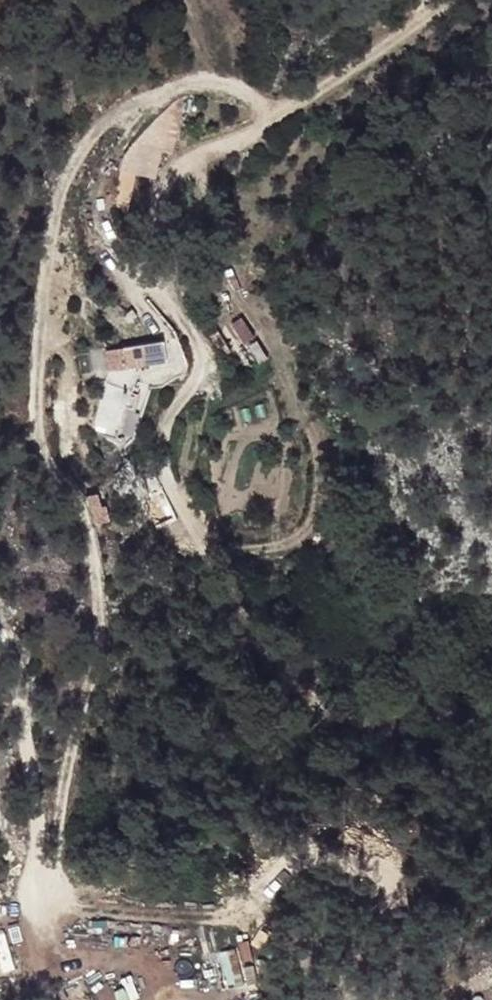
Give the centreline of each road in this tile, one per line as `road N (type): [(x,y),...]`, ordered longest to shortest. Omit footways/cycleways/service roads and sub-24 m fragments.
road 1 (track): [(40,843),(68,813),(105,639),(94,557),(68,482),(39,451),(34,387),(41,248),(73,163),(136,101),(220,79),(281,109),(347,82),(467,0)]
road 2 (track): [(172,307),(204,349),(193,387),(164,422),(156,461),(264,655),(321,705),(358,721),(491,715)]
road 3 (track): [(49,999),(26,941),(40,843),(39,755),(0,623)]

